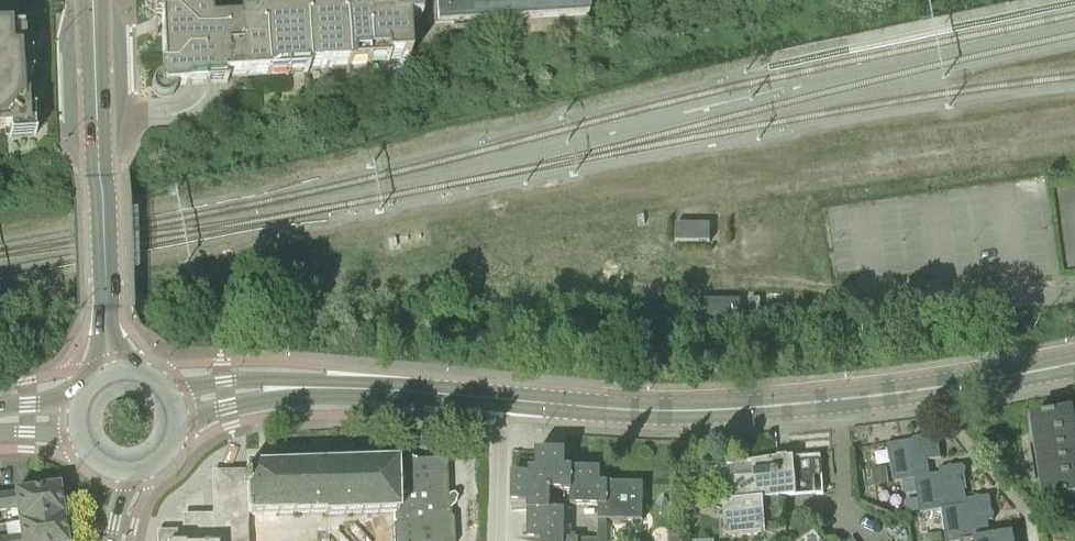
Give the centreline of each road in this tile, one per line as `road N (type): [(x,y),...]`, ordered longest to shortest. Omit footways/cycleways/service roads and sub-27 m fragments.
road 1 (tertiary): [(175,405),(273,388),(719,409),(970,382),(1074,361)]
road 2 (tertiary): [(115,372),(103,313),(93,0)]

